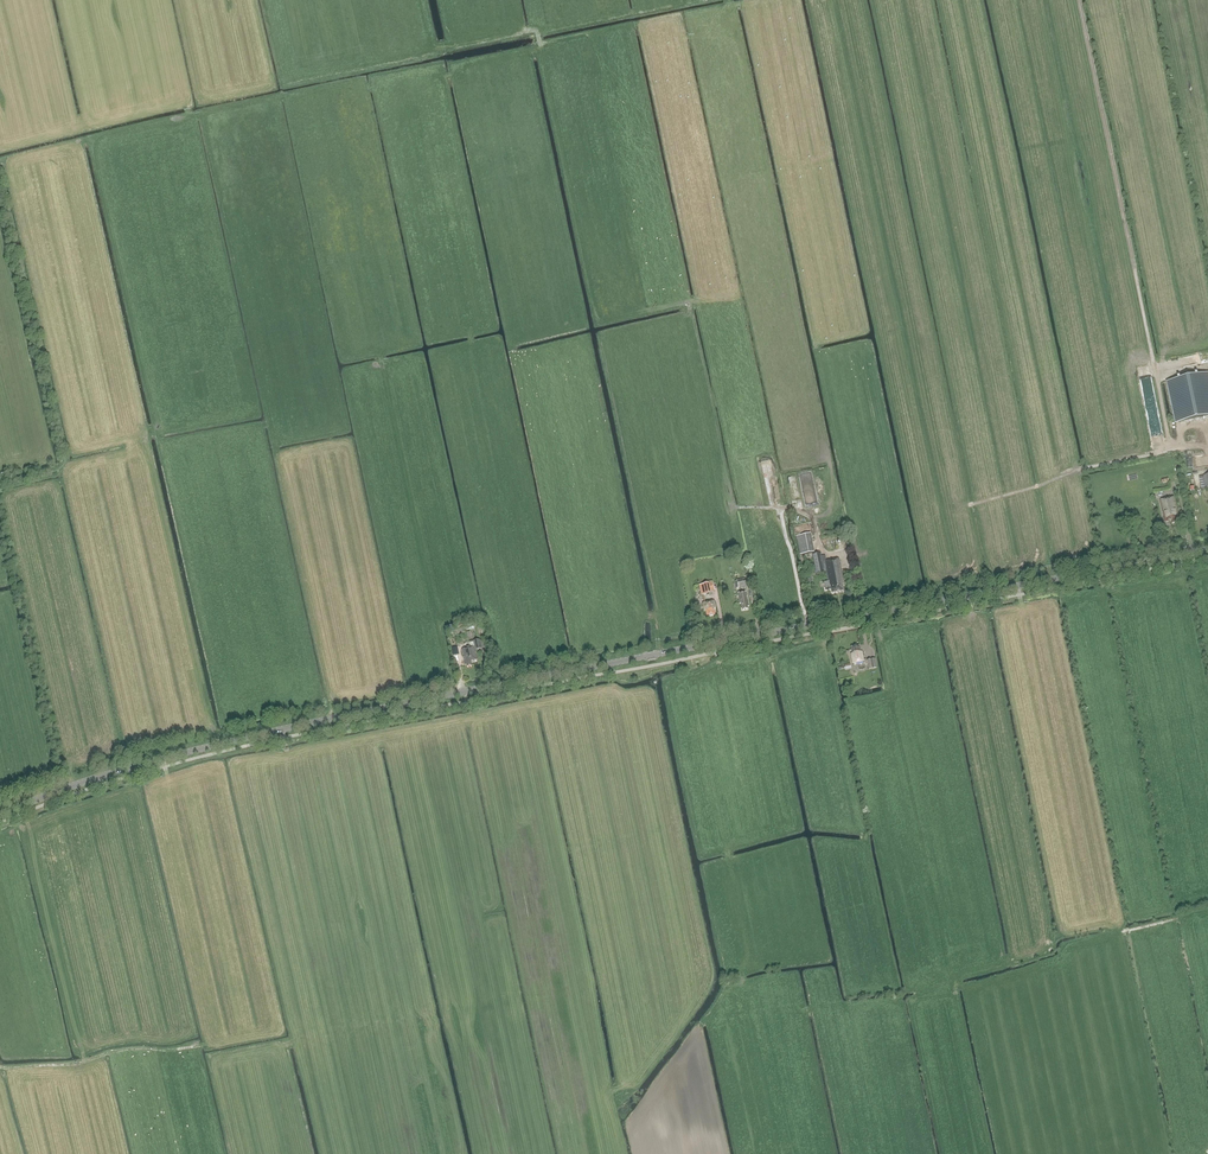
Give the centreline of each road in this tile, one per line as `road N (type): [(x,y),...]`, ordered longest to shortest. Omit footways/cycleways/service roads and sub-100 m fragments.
road 1 (tertiary): [(0,815),(125,770),(299,727),(1207,552)]

